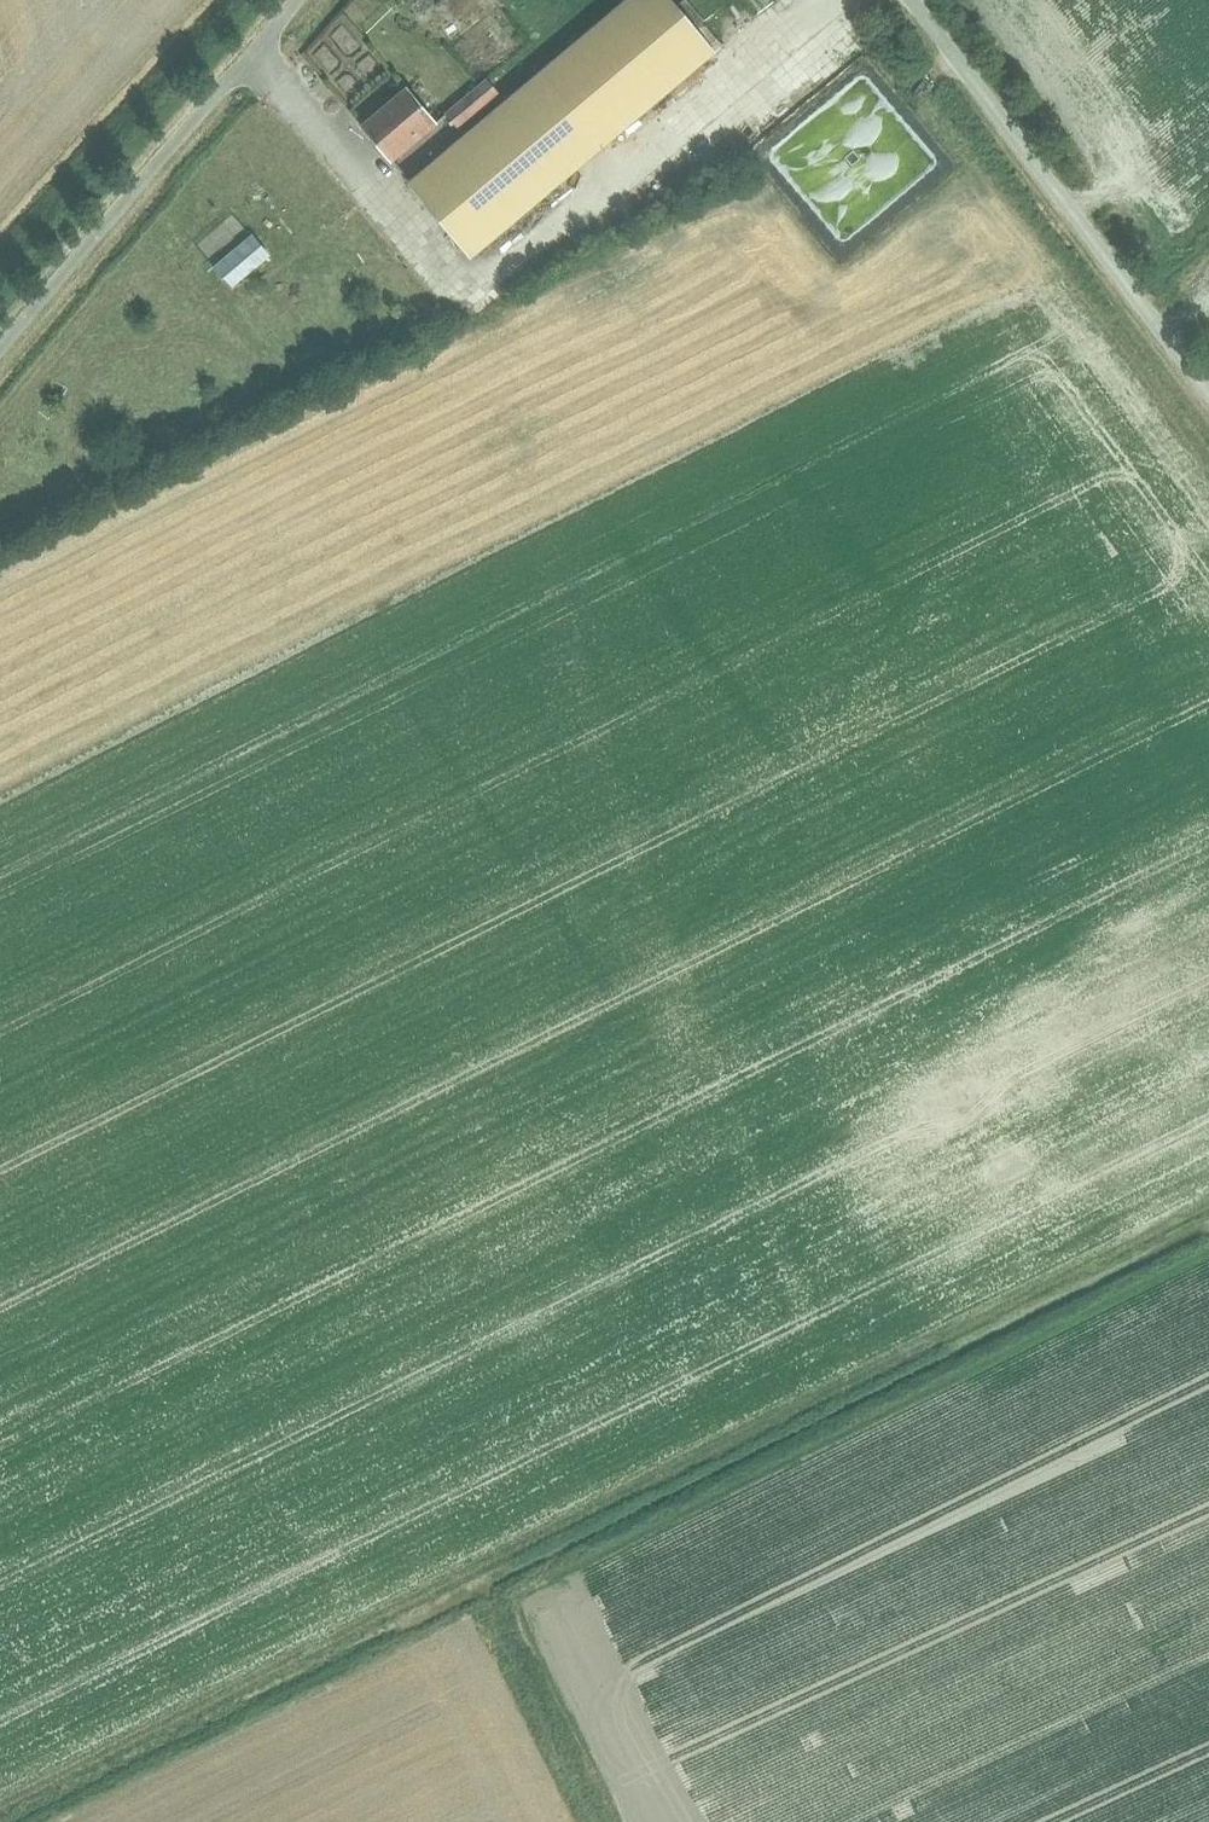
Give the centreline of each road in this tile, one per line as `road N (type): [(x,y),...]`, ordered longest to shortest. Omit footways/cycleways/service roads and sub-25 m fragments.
road 1 (unclassified): [(1208,404),(904,0)]
road 2 (unclassified): [(0,357),(303,0)]

